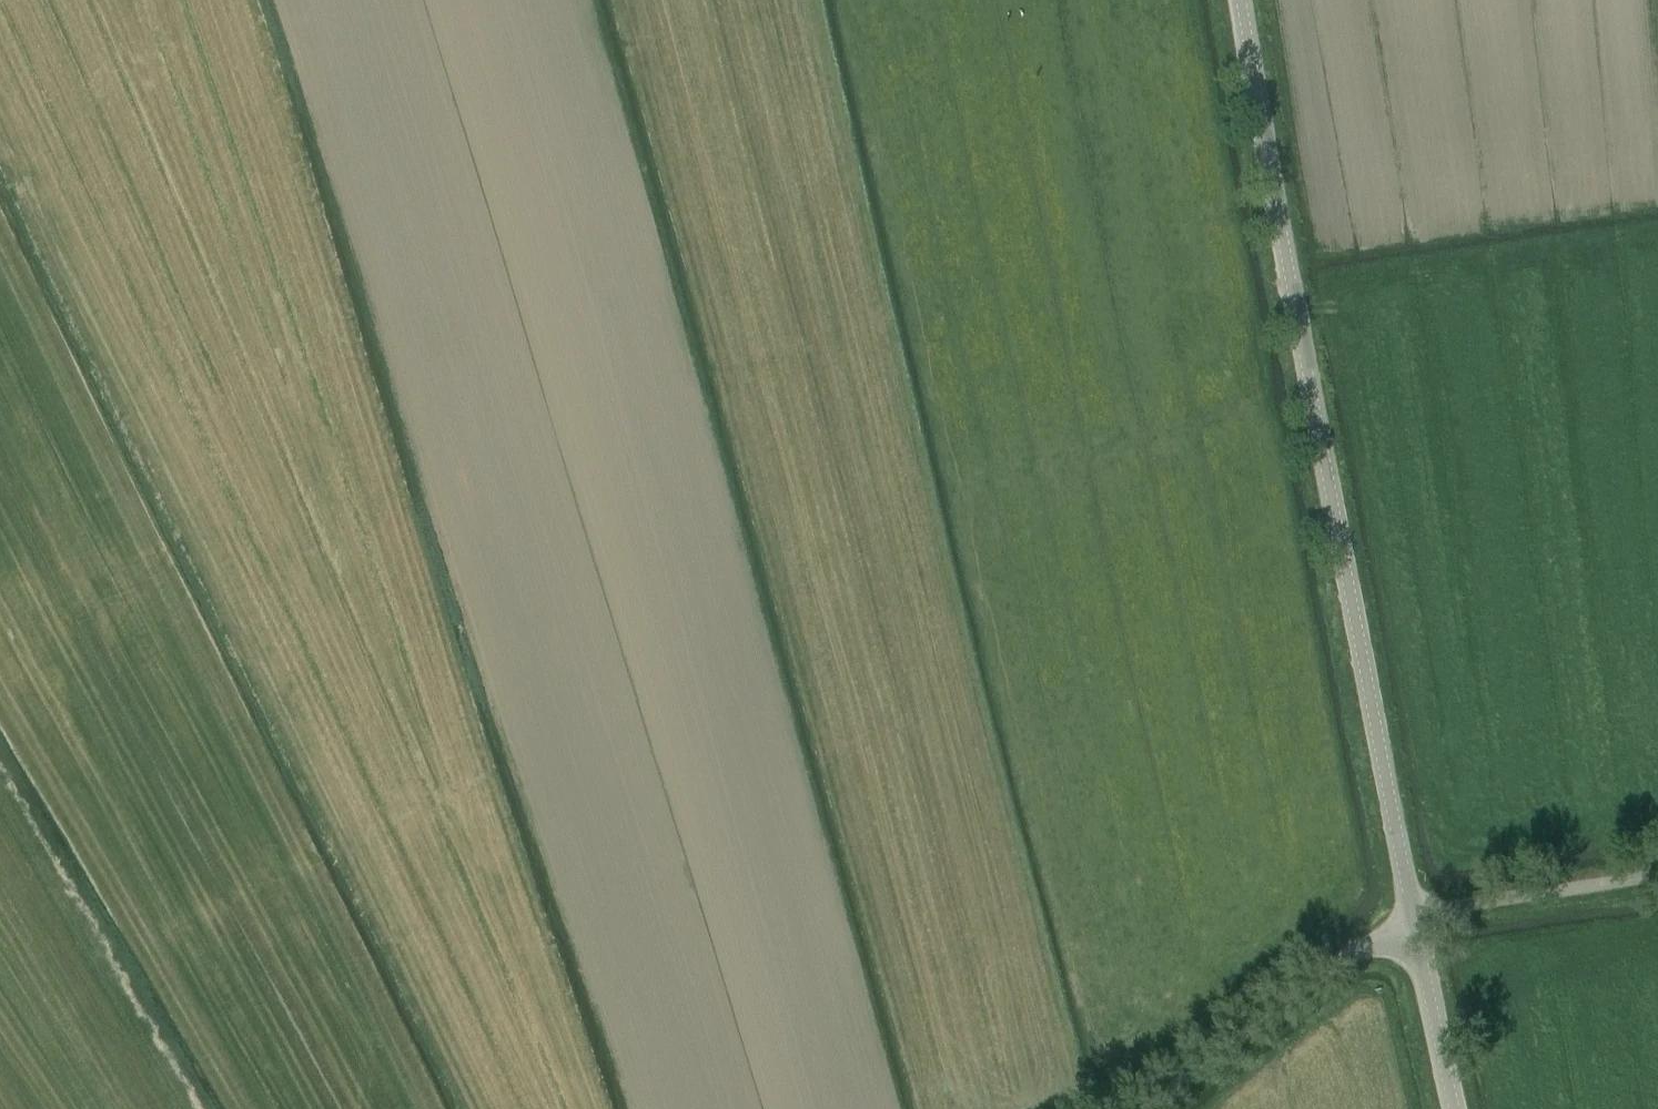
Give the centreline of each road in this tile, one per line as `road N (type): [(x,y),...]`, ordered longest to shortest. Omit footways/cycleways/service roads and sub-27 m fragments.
road 1 (unclassified): [(1412,915),(1248,0)]
road 2 (unclassified): [(1148,1108),(1338,961),(1412,915)]
road 3 (unclassified): [(1412,915),(1657,873)]
road 4 (unclassified): [(1455,1108),(1412,915)]

